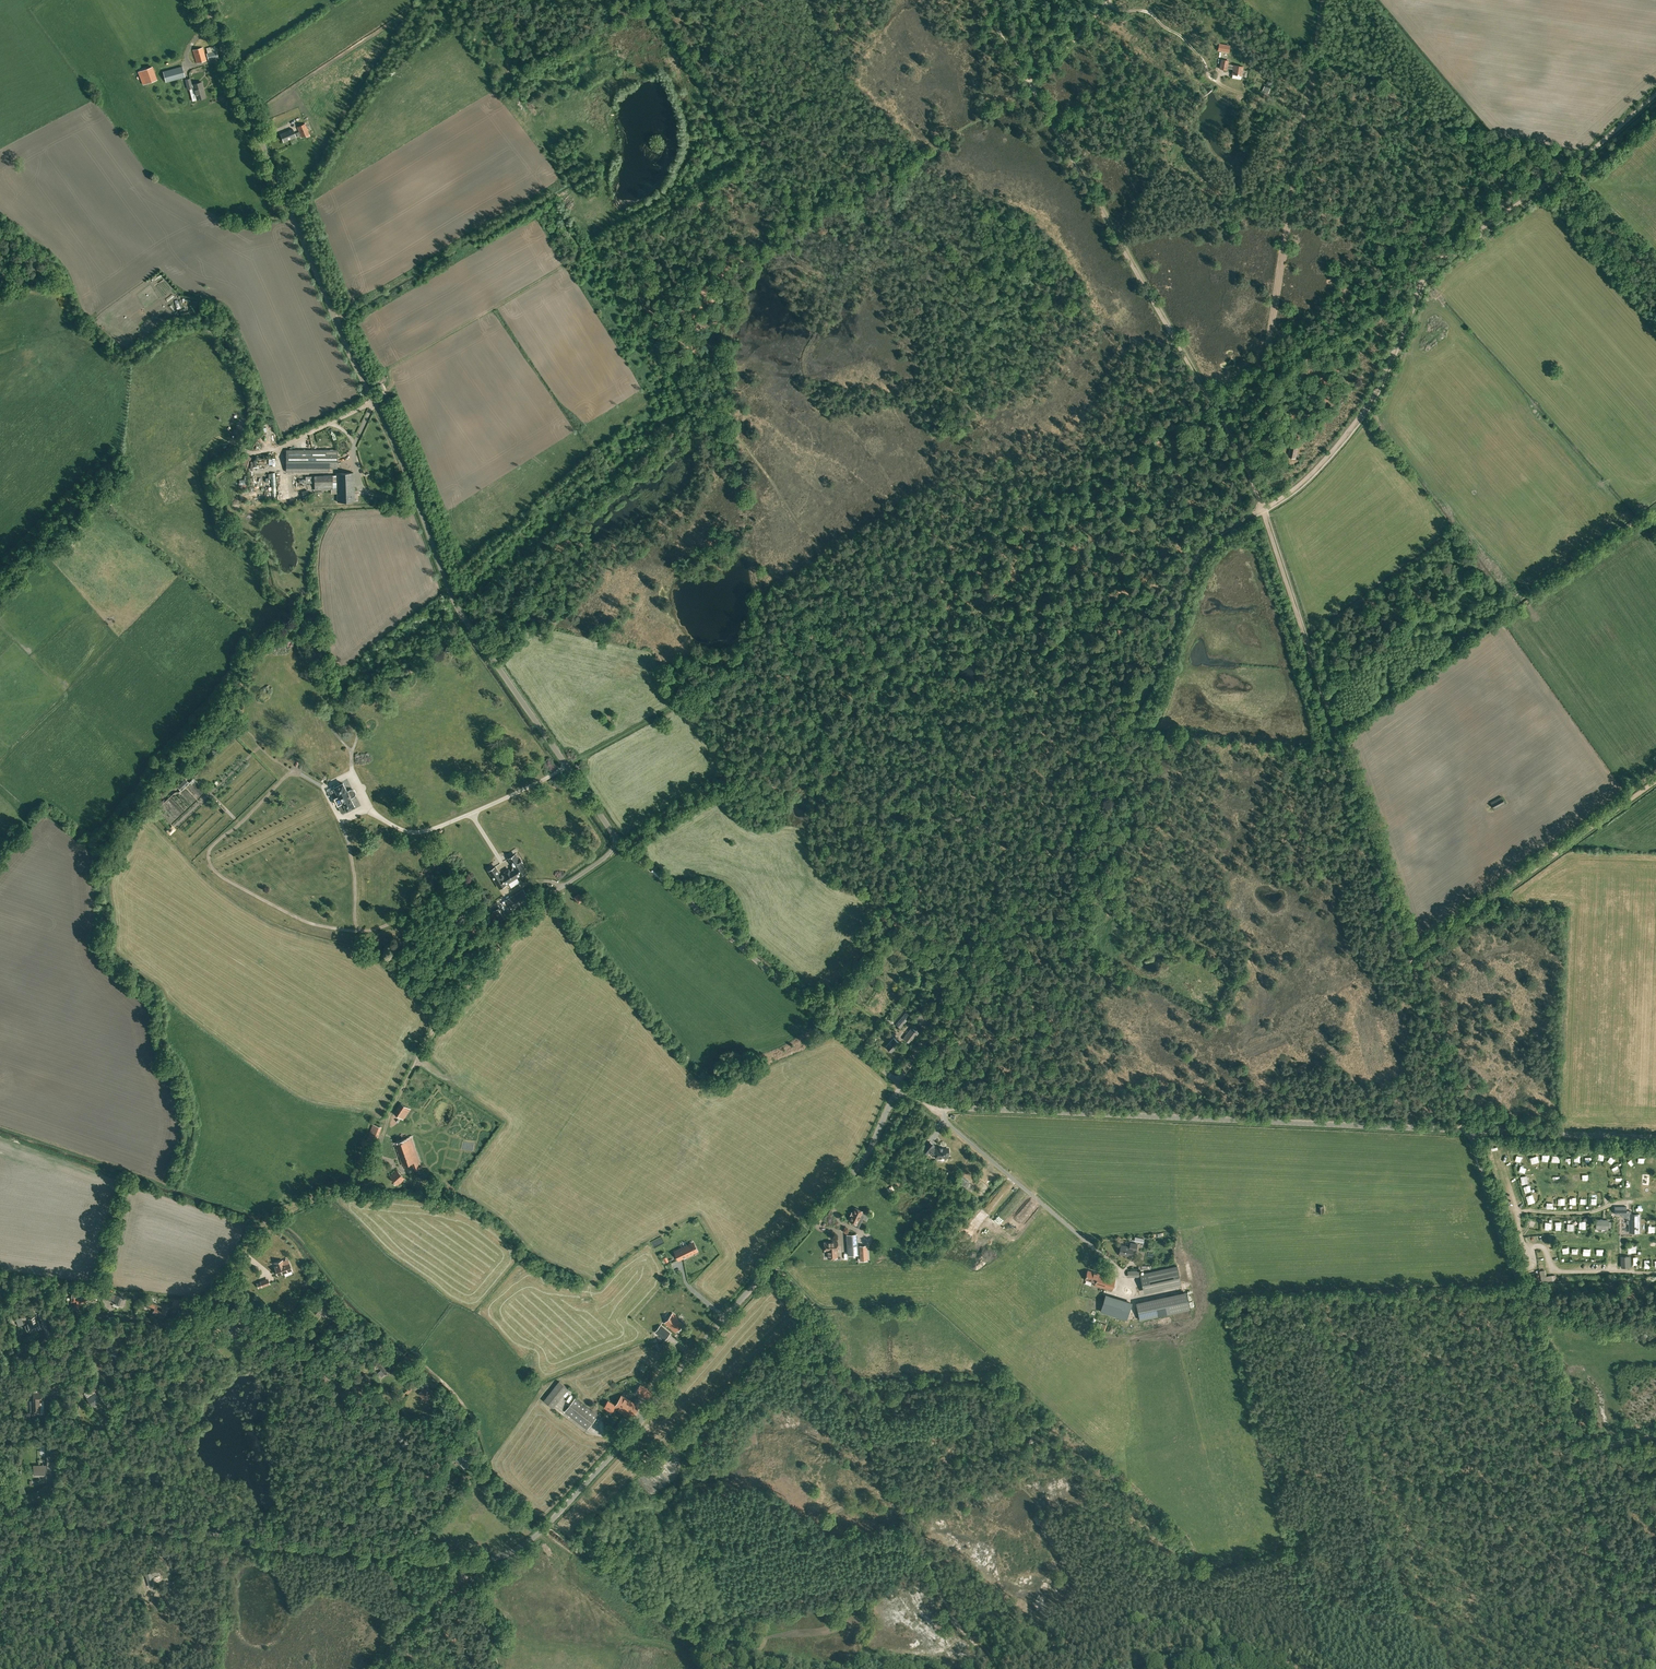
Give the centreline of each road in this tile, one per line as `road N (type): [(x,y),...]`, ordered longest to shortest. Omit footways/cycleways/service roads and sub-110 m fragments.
road 1 (track): [(566,767),(675,714),(715,753),(742,756),(810,725),(841,697),(804,575),(807,529),(731,433),(725,366),(735,309),(753,266),(774,244),(1032,87)]
road 2 (unclassified): [(566,767),(456,607),(204,0)]
road 3 (track): [(897,1081),(1128,717),(1199,550),(1262,510)]
road 4 (unclassified): [(461,1561),(500,1557),(528,1541),(618,1449),(864,1160),(903,1087)]
road 5 (track): [(810,725),(841,731),(941,726),(1054,701),(1158,522),(1177,511),(1185,476),(1162,439),(1219,405)]
road 6 (track): [(1265,508),(1352,431),(1432,268),(1655,94)]
road 7 (unclassified): [(1468,1131),(942,1106),(903,1087)]
road 8 (unclassified): [(1647,1668),(1468,1131)]
road 9 (unclassified): [(266,1218),(375,1172),(390,1112),(431,1033),(499,945),(620,843)]
road 10 (track): [(1262,510),(1242,453),(1032,87)]
road 11 (track): [(1410,953),(1262,510)]
road 12 (track): [(1250,461),(1324,0)]
road 13 (track): [(988,1668),(887,1487),(819,1314),(773,1264)]
road 14 (unclassified): [(461,1561),(21,1516)]
road 15 (track): [(164,1330),(213,1301),(266,1218),(0,1127)]
road 16 (track): [(1162,439),(993,538),(841,697)]
road 17 (track): [(21,1516),(62,1487),(164,1330),(111,1316),(0,1364)]
road 18 (unclassified): [(903,1087),(620,843)]
road 19 (track): [(1412,952),(1655,781)]
road 20 (track): [(368,807),(339,818),(323,787),(292,771),(208,853),(218,874)]
road 21 (track): [(219,1291),(340,1389),(376,1390),(382,1408),(390,1404),(385,1392)]
road 22 (track): [(1468,1131),(1410,953)]
road 23 (unclassified): [(1655,1139),(1468,1131)]
road 24 (track): [(1094,18),(1148,13),(1199,54),(1215,79),(1244,94)]
road 25 (unclassified): [(566,767),(412,838)]
road 26 (track): [(77,1668),(21,1516)]
road 27 (track): [(671,1623),(549,1523)]
road 28 (track): [(292,771),(259,748),(176,826)]
road 29 (unclassified): [(384,1668),(402,1631),(456,1588),(461,1561)]
road 30 (track): [(1655,116),(1574,188),(1562,174)]
road 31 (track): [(399,1475),(370,1490),(310,1486),(294,1460)]
road 32 (track): [(355,776),(359,723),(348,707),(337,707),(330,724),(341,742)]

